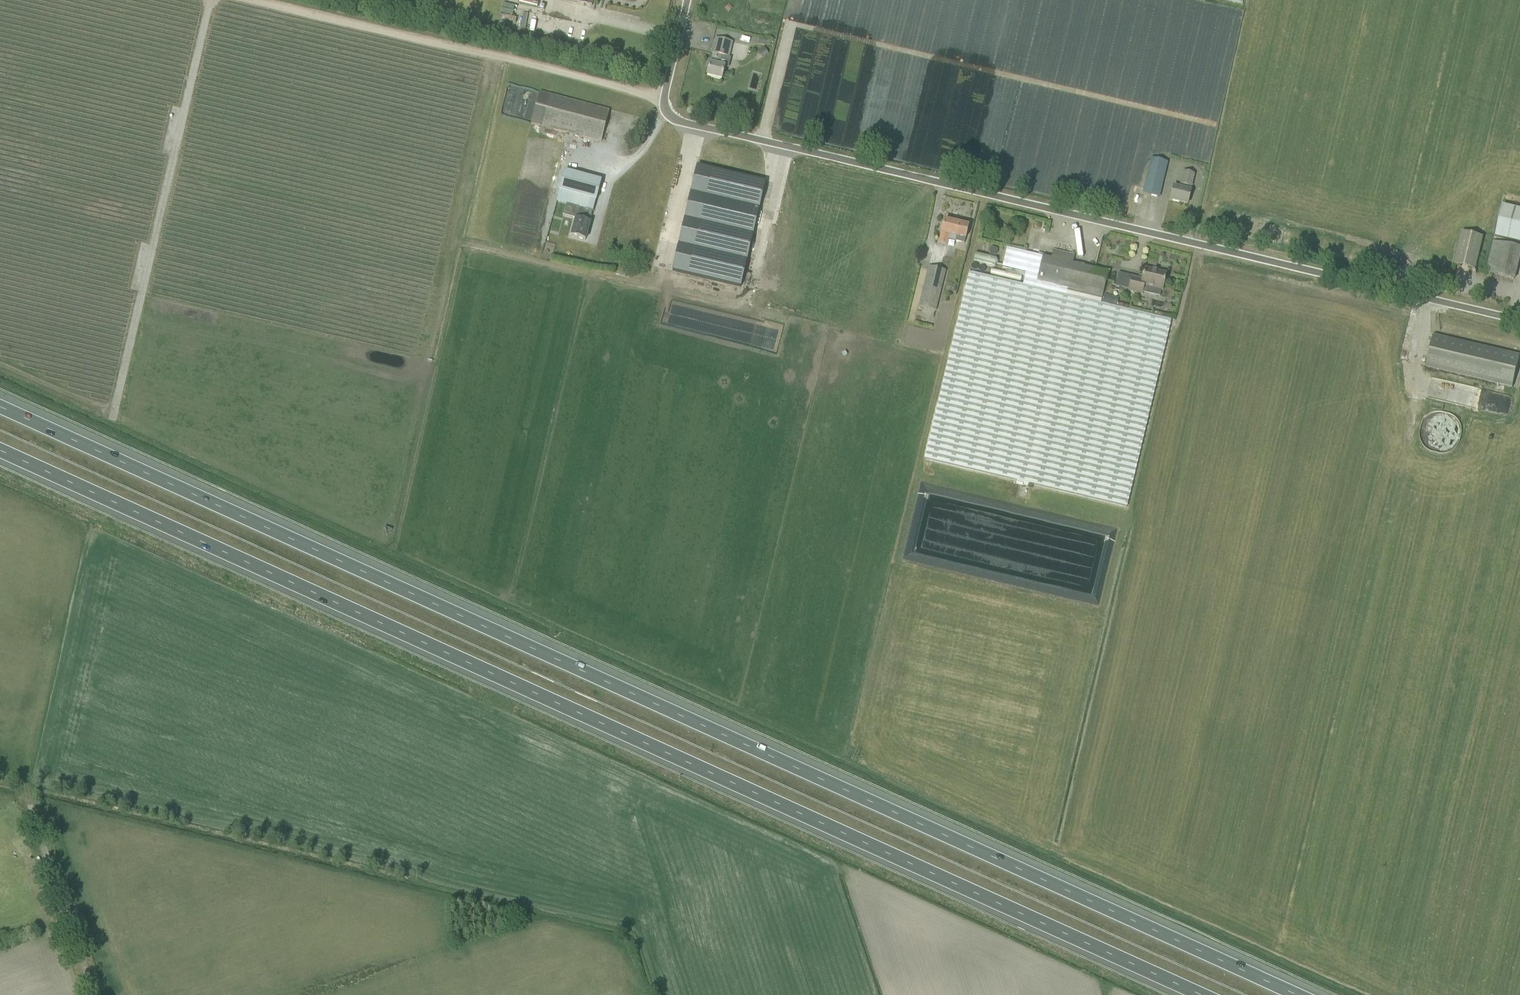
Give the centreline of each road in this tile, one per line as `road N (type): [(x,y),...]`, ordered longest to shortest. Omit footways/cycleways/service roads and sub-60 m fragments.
road 1 (motorway): [(1313,994),(0,402)]
road 2 (motorway): [(0,445),(1214,994)]
road 3 (unclassified): [(1519,321),(693,123),(669,98),(690,0)]
road 4 (track): [(210,0),(115,412)]
road 5 (track): [(268,0),(669,98)]
road 6 (unclassified): [(99,994),(24,783)]

